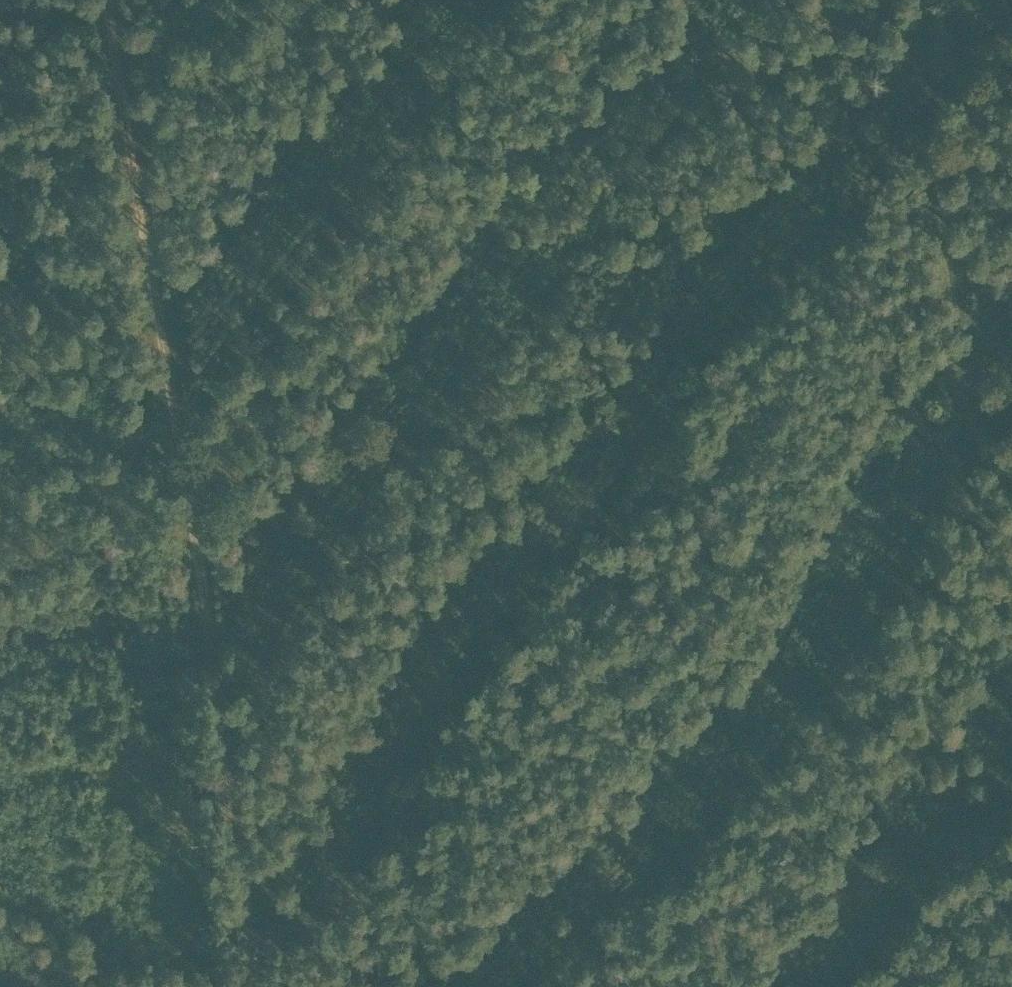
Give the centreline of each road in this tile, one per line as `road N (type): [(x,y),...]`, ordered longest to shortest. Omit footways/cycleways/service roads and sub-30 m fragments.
road 1 (track): [(105,0),(254,986)]
road 2 (track): [(914,0),(922,138),(980,343)]

